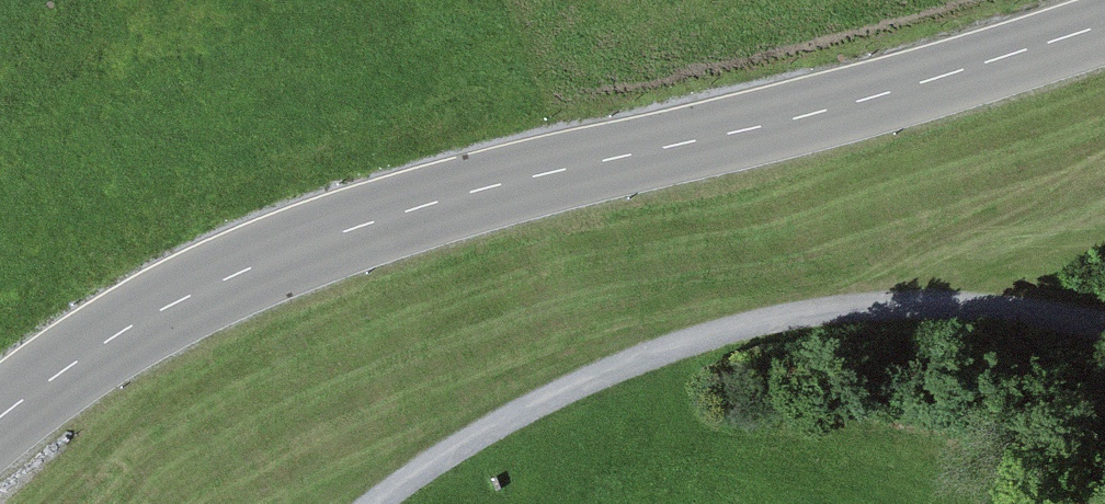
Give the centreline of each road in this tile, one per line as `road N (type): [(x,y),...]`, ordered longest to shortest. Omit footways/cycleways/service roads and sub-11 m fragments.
road 1 (tertiary): [(1104,26),(746,131),(391,215),(178,300),(0,421)]
road 2 (track): [(373,503),(650,353),(908,302),(1104,328)]

